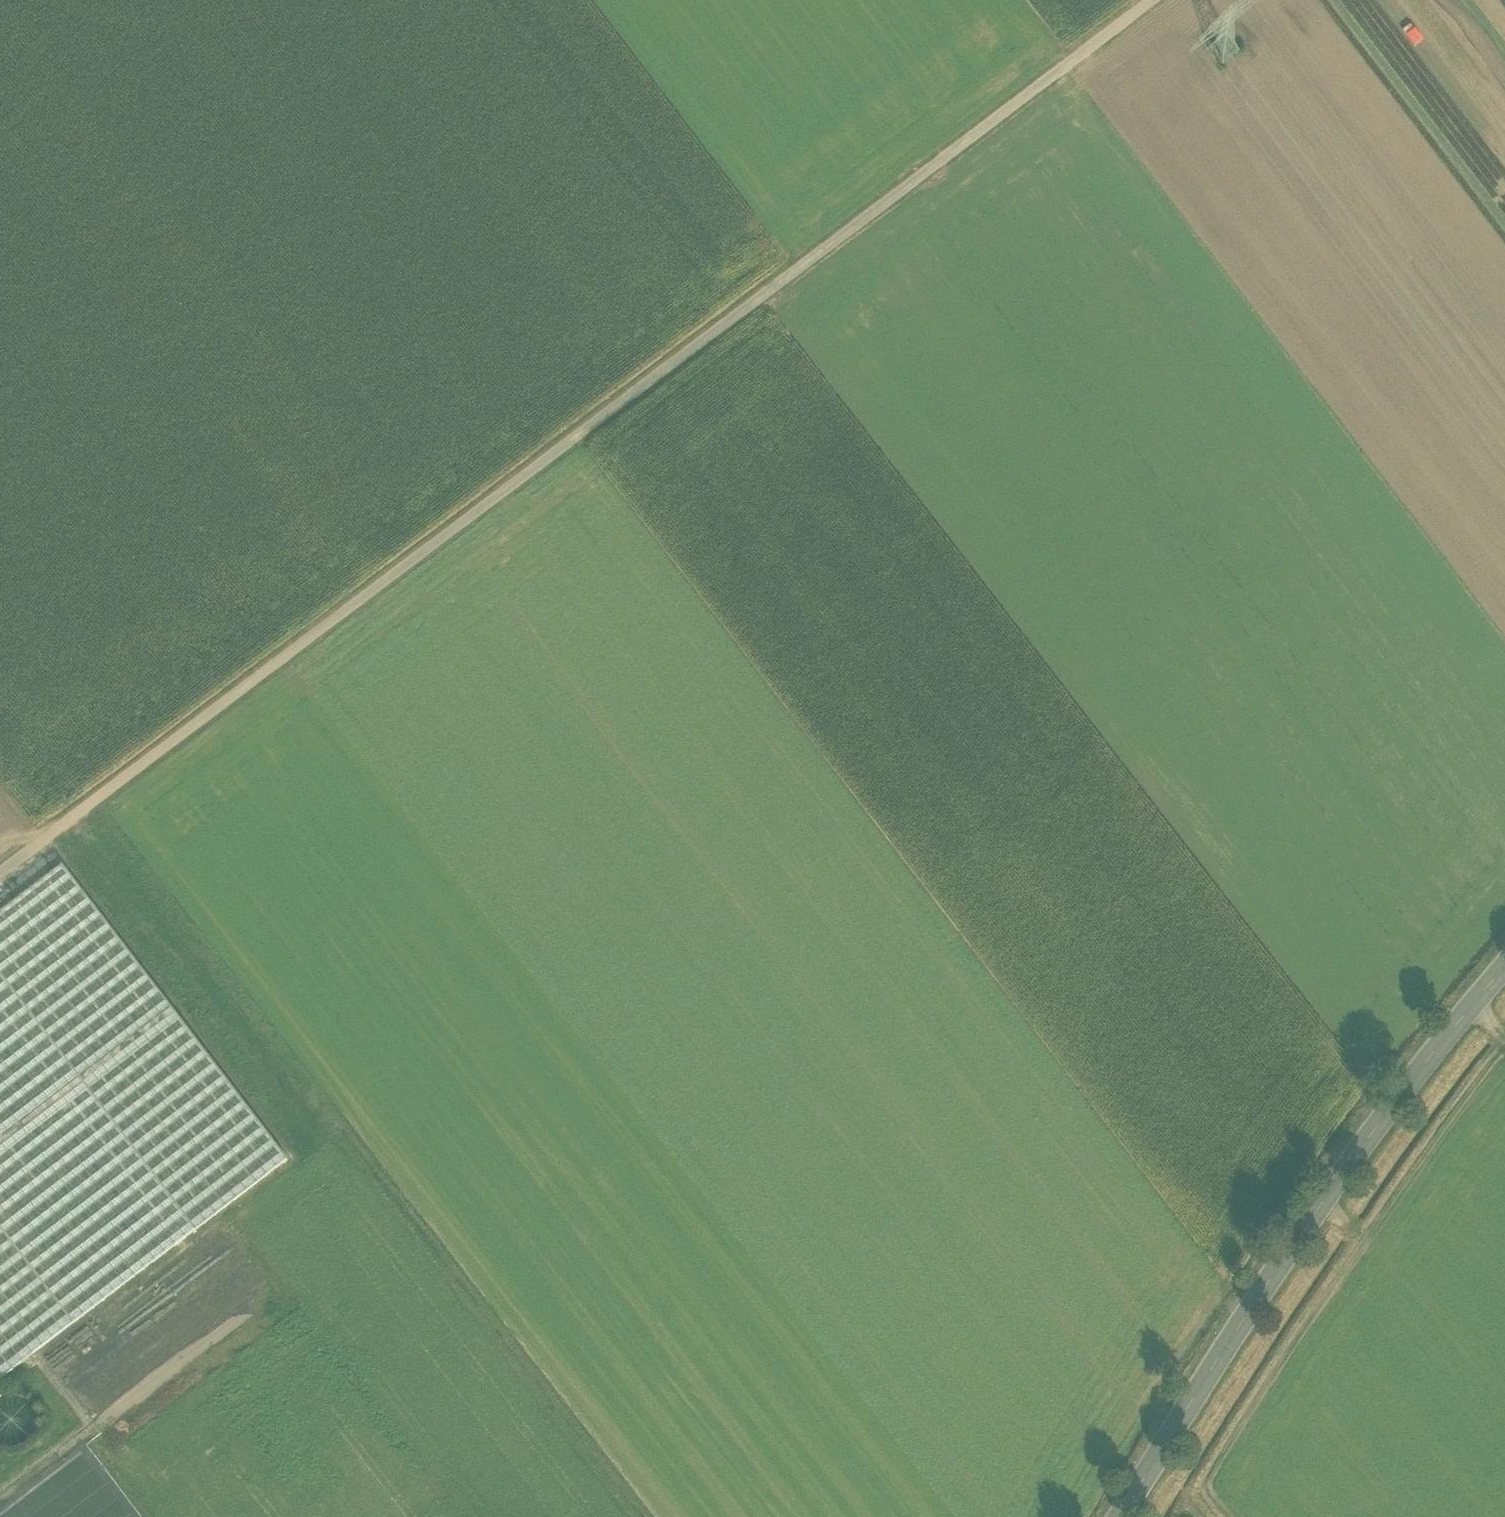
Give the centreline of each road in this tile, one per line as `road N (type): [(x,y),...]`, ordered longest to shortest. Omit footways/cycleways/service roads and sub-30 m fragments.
road 1 (track): [(1152,0),(0,872)]
road 2 (tertiary): [(1121,1516),(1297,1239),(1504,968)]

